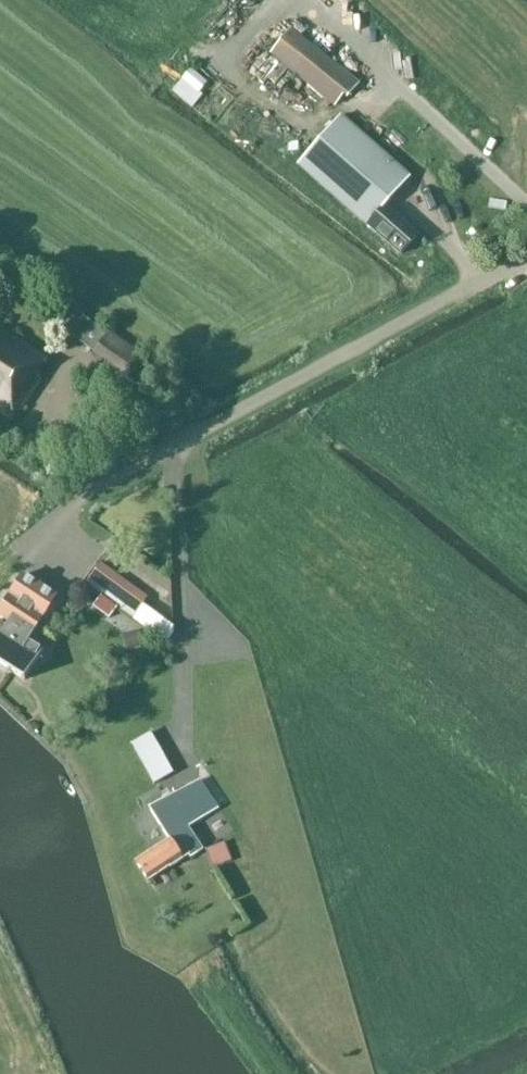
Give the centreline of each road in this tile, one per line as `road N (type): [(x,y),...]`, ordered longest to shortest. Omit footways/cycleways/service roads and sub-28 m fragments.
road 1 (unclassified): [(19,567),(101,485),(526,255)]

